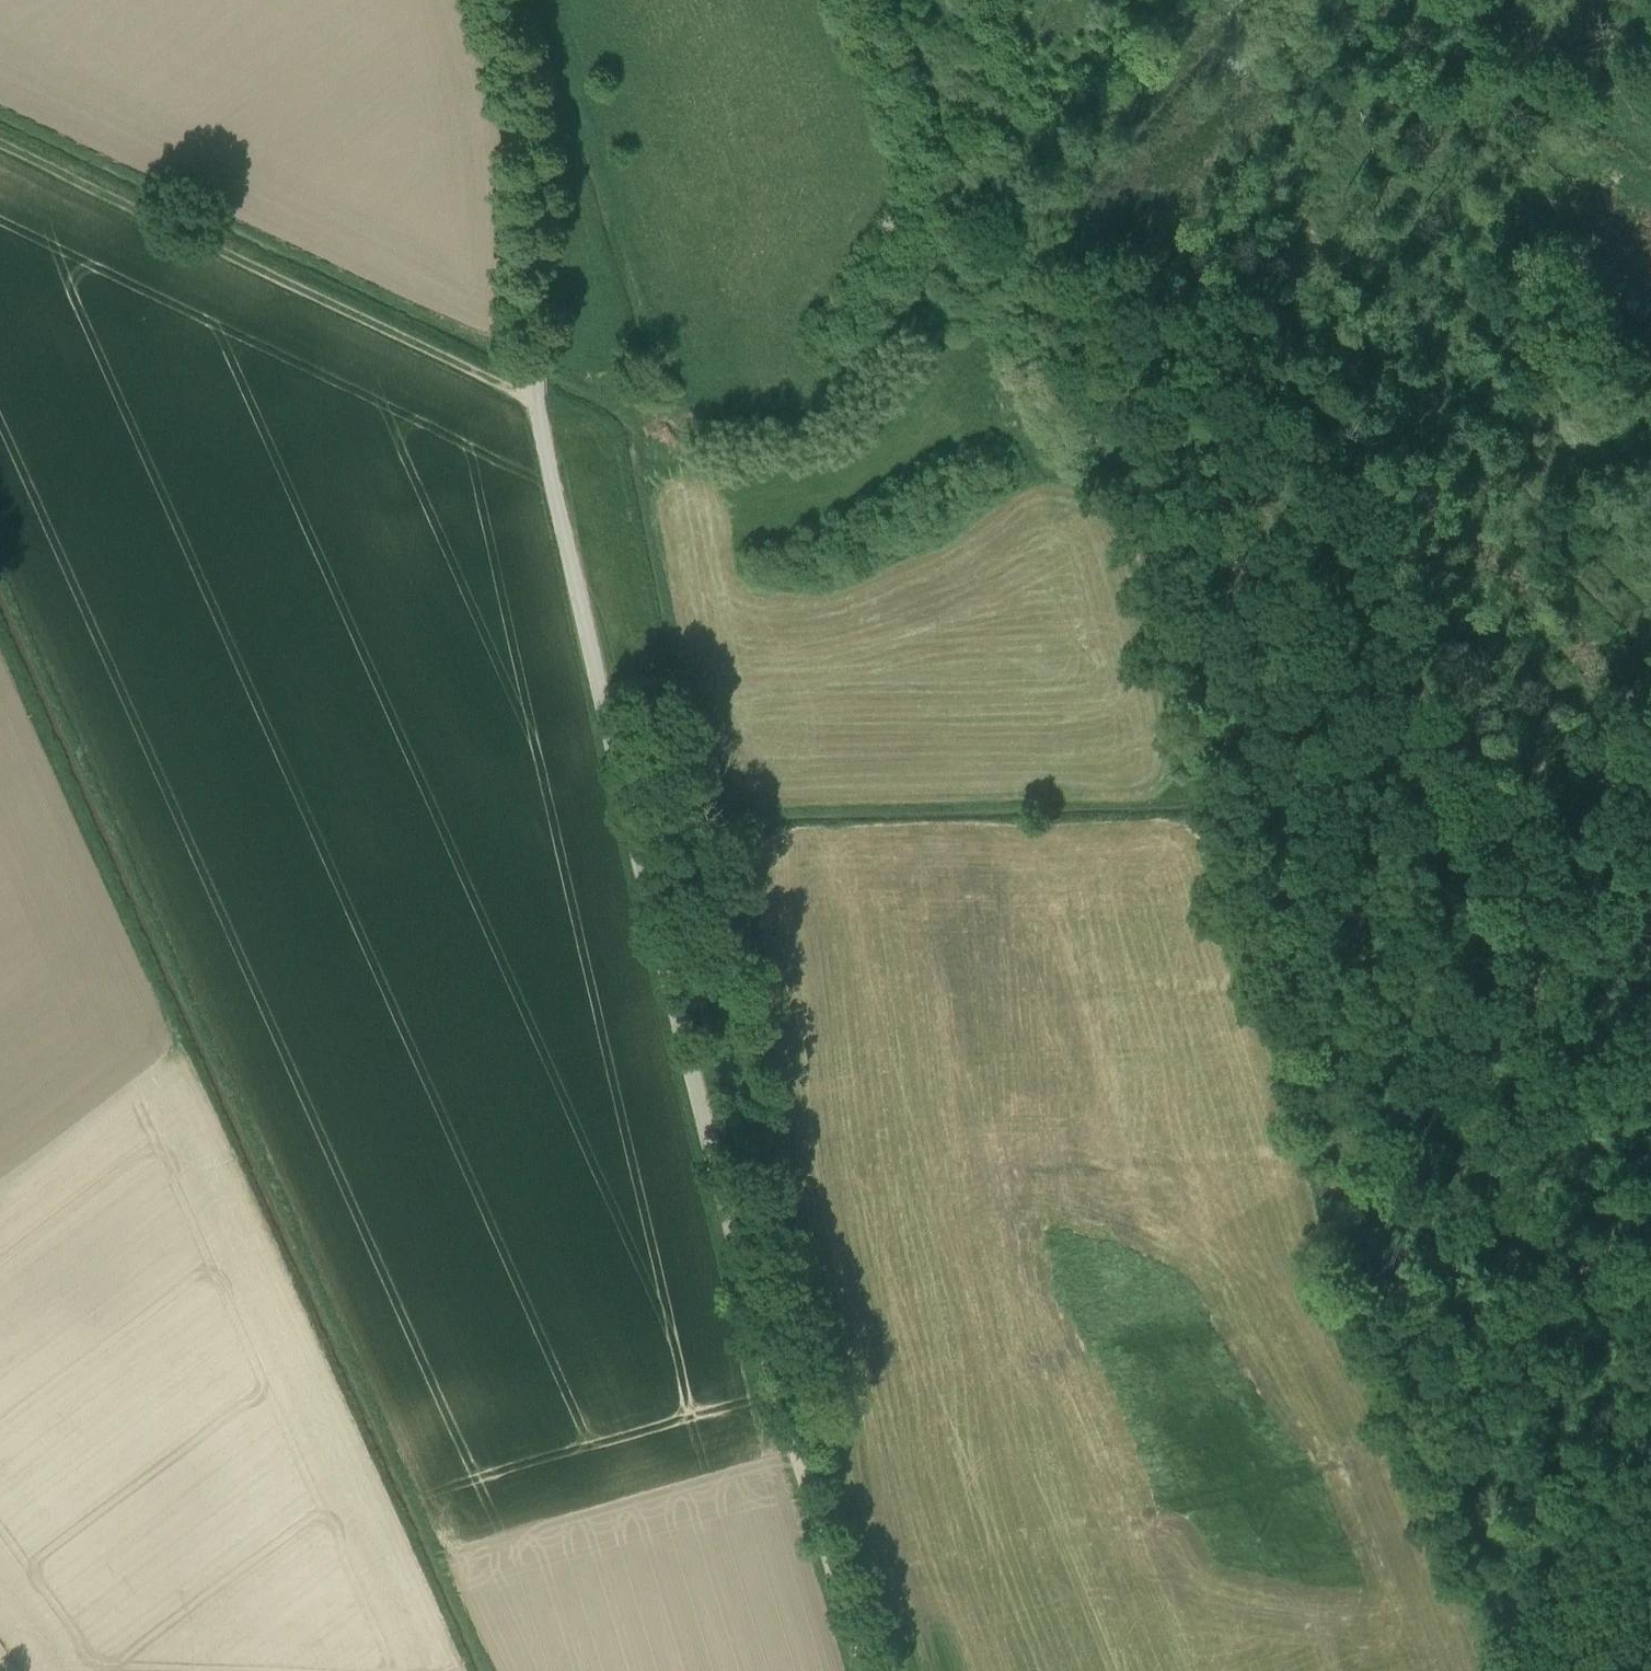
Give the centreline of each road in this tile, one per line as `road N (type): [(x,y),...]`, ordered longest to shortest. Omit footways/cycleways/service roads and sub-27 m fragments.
road 1 (unclassified): [(497,0),(519,124),(540,420),(557,503),(732,1227),(865,1670)]
road 2 (track): [(538,402),(0,149)]

